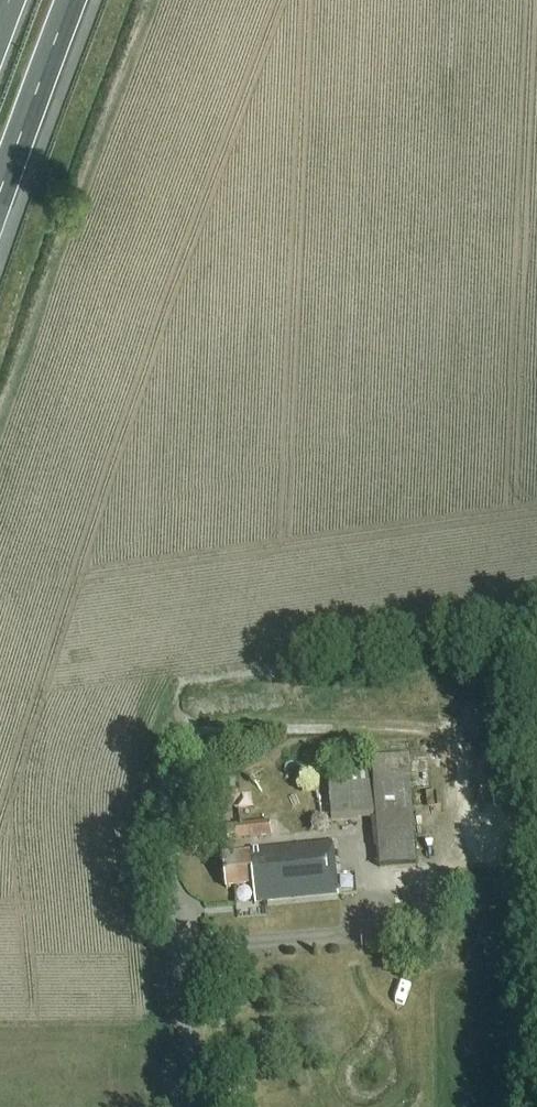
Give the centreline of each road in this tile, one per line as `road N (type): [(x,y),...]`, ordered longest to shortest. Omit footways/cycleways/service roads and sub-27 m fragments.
road 1 (unclassified): [(201,1106),(184,863)]
road 2 (motorway): [(0,206),(74,0)]

